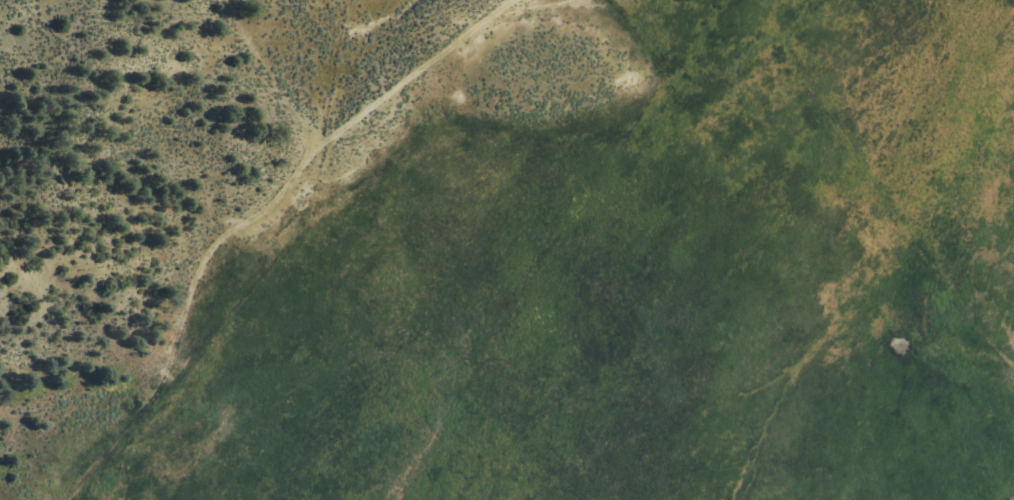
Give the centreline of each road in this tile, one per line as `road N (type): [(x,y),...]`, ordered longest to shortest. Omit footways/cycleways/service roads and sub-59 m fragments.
road 1 (track): [(504,0),(349,119),(272,201),(206,252),(154,394),(72,499)]

